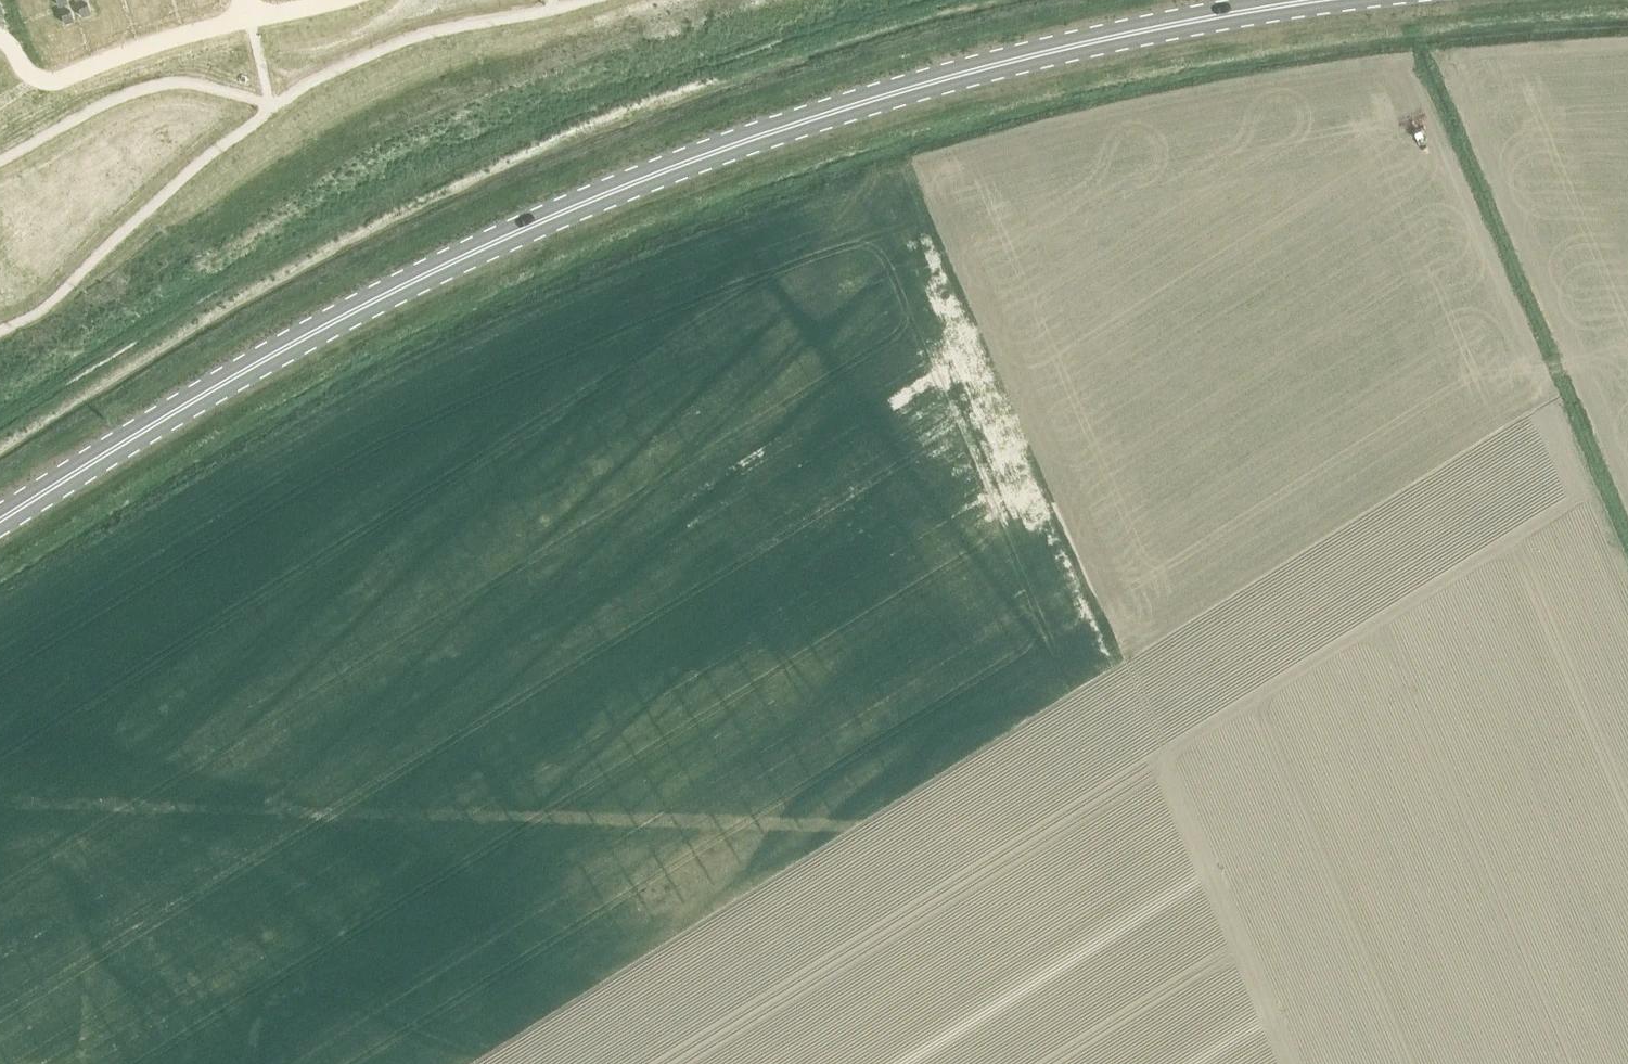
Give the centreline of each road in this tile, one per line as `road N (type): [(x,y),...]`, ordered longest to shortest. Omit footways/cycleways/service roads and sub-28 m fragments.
road 1 (secondary): [(0,521),(355,307),(552,215),(989,63),(1318,0)]

